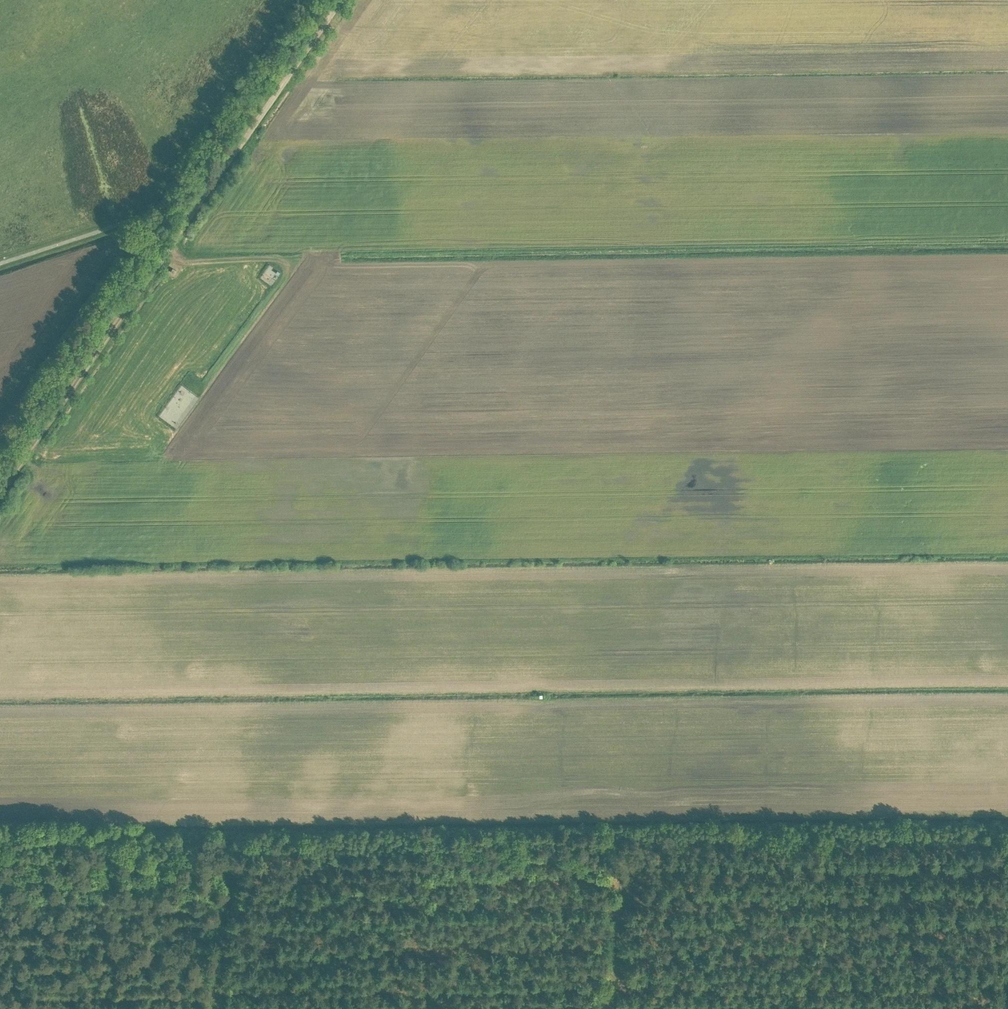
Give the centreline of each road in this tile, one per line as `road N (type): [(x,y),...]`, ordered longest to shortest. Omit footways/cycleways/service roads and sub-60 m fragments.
road 1 (track): [(175,243),(0,498)]
road 2 (track): [(341,0),(175,243)]
road 3 (track): [(196,394),(289,268),(280,260),(187,262),(168,253)]
road 4 (track): [(213,1008),(231,873)]

